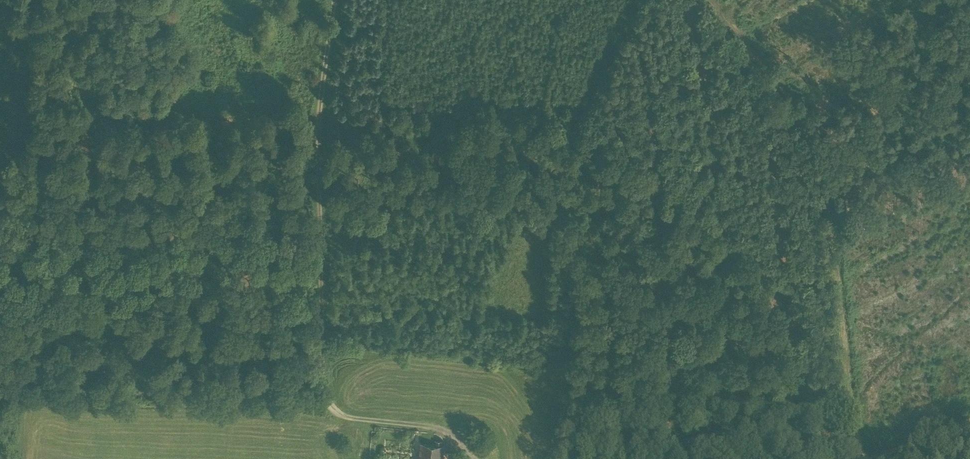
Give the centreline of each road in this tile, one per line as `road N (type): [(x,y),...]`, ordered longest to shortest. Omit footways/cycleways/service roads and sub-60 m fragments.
road 1 (track): [(334,0),(321,91),(326,399),(352,421),(447,433),(475,458)]
road 2 (track): [(806,458),(969,404)]

